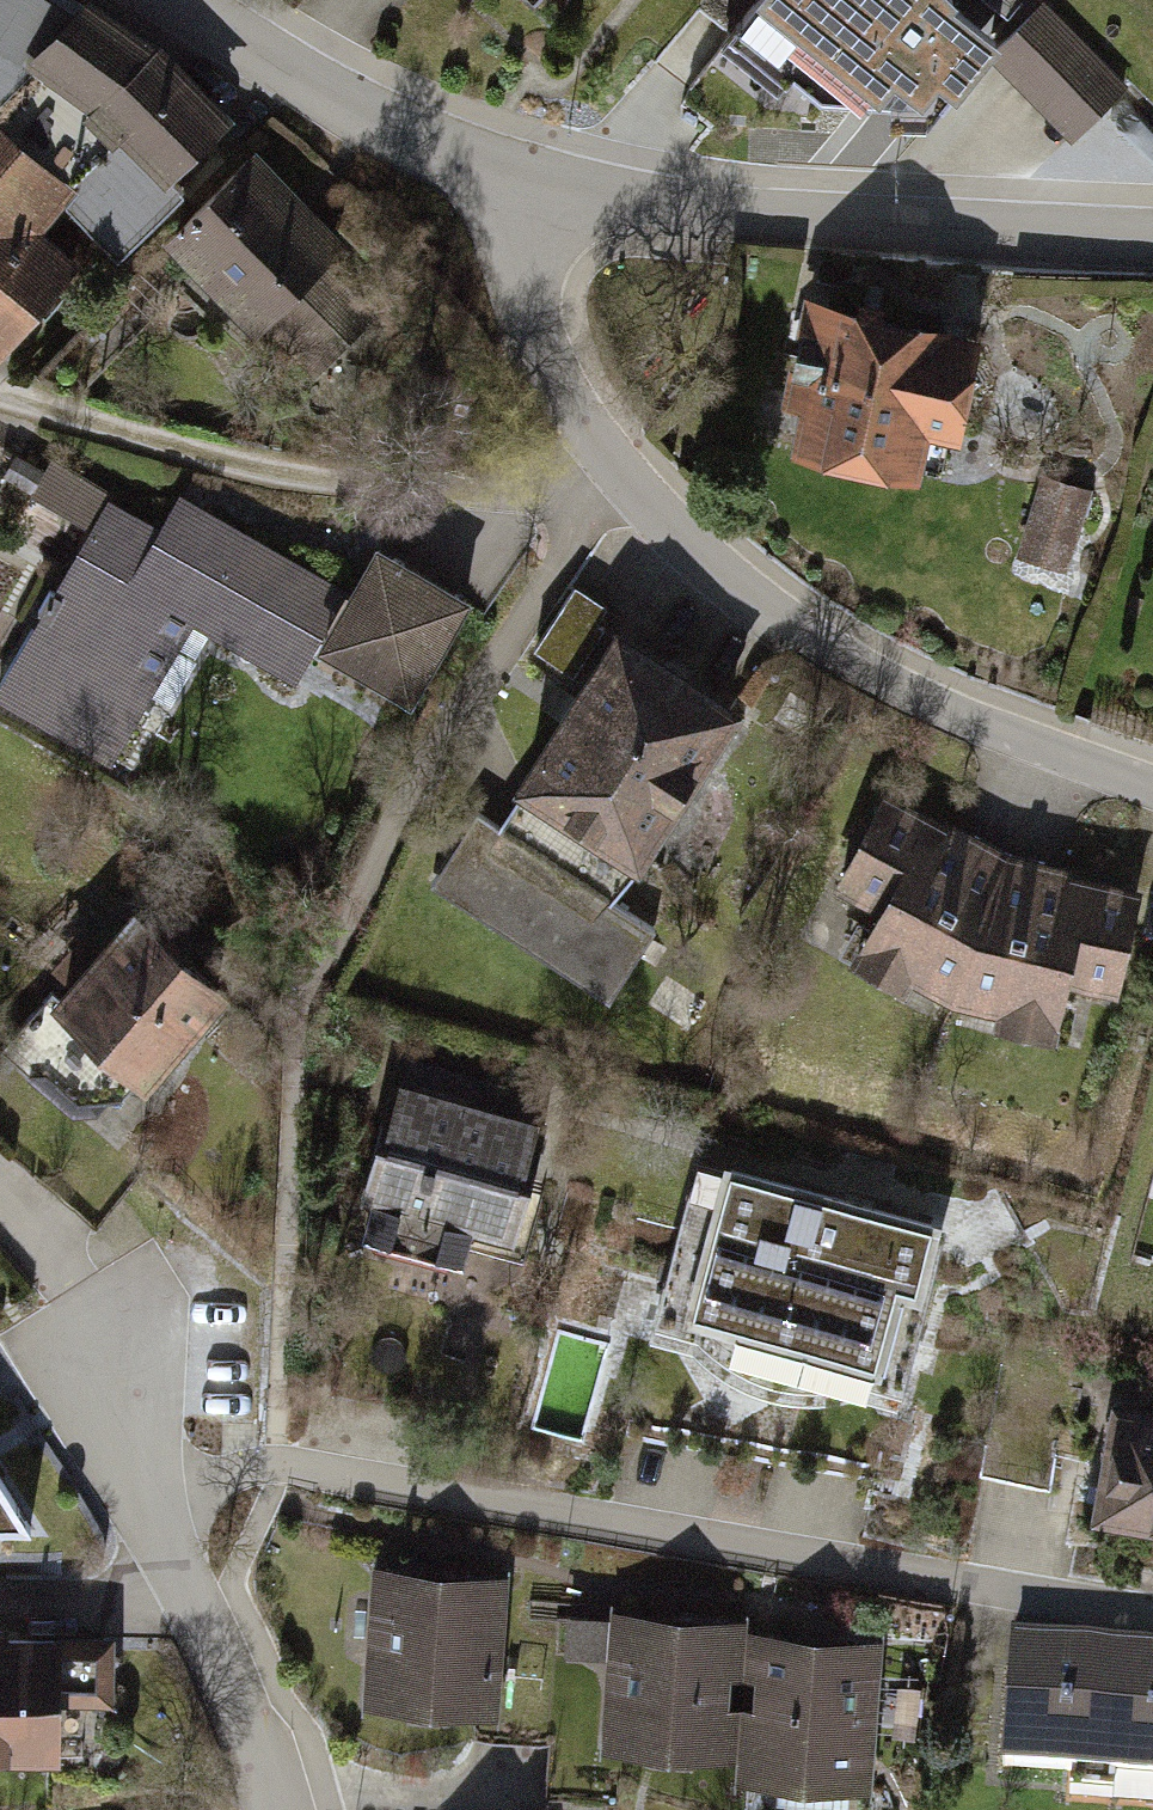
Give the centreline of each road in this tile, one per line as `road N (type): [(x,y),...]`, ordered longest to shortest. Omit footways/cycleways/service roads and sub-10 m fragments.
road 1 (residential): [(1152,1624),(277,1466),(148,1493)]
road 2 (residential): [(1152,800),(912,715),(817,665),(674,555),(560,425),(529,367),(505,258),(513,184)]
road 3 (residential): [(1152,242),(686,216),(513,184)]
road 4 (residential): [(513,184),(381,130),(166,0)]
road 5 (residential): [(148,1493),(214,1628),(278,1809)]
road 6 (residential): [(69,1353),(148,1493)]

